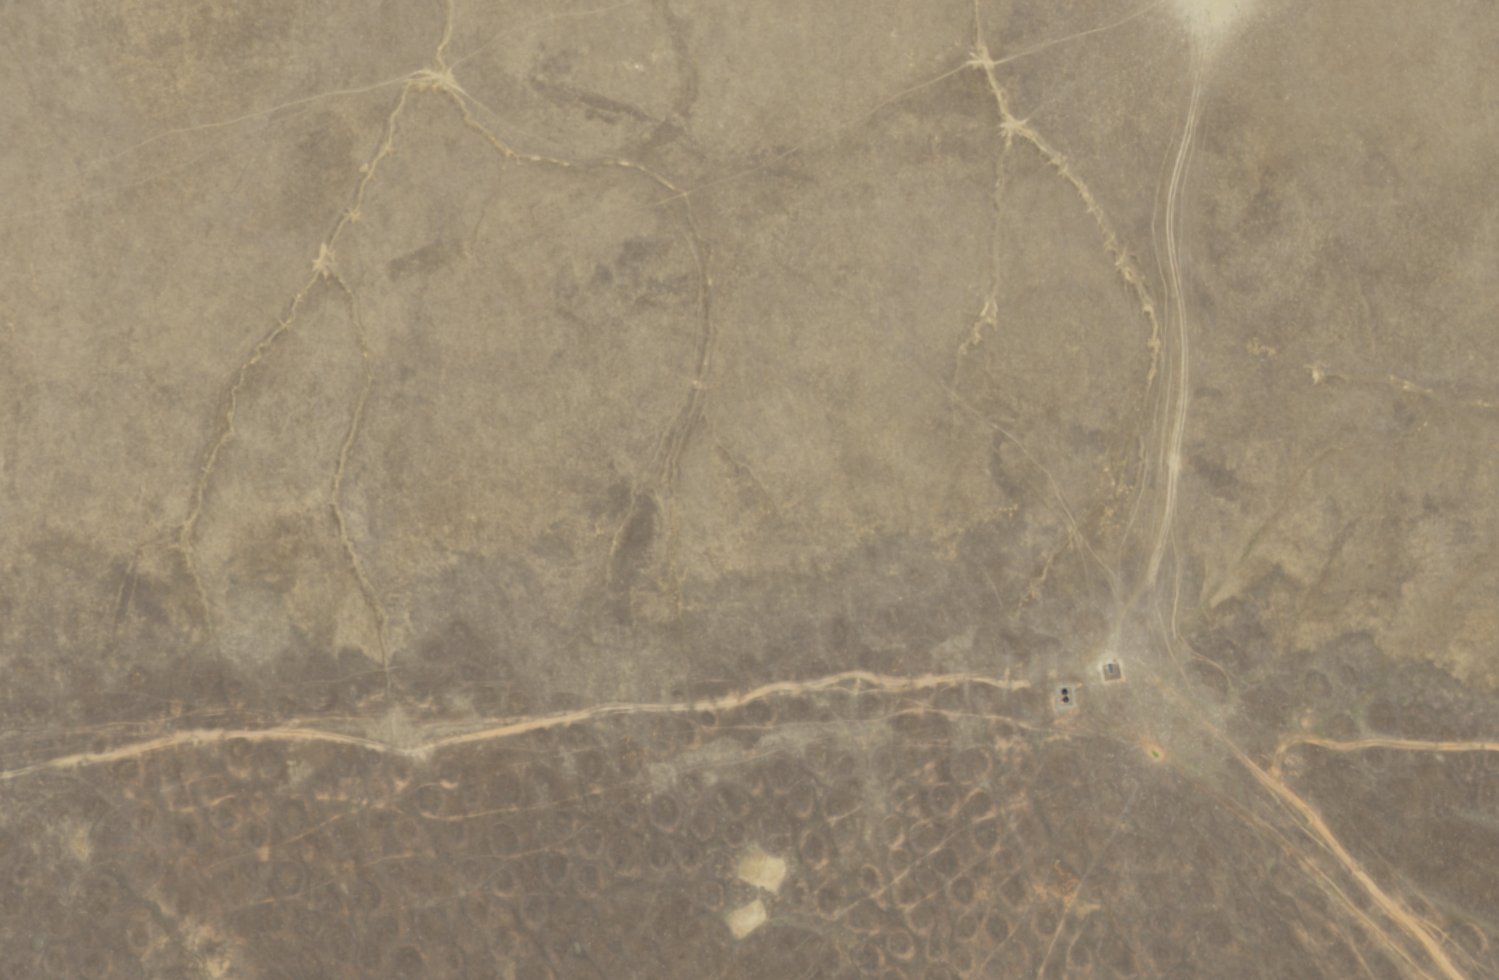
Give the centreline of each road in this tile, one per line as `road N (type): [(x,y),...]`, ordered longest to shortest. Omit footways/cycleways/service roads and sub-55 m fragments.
road 1 (track): [(1498,747),(1325,741),(1284,733),(1152,676),(1088,671),(1015,683),(859,676),(742,703),(518,725),(198,738),(0,776)]
road 2 (track): [(1467,979),(1188,696)]

